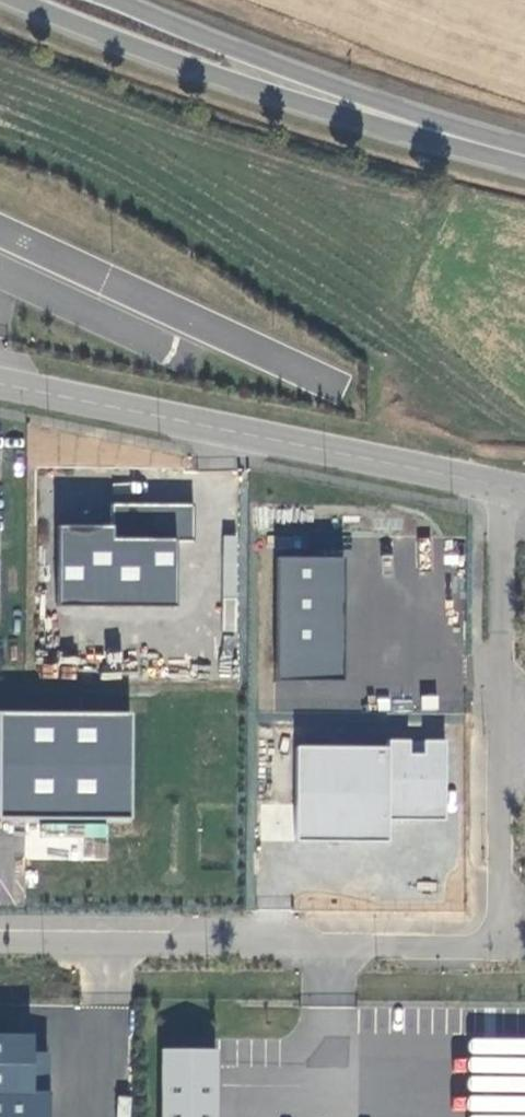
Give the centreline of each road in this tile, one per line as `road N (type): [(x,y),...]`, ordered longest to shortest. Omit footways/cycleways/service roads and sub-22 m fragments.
road 1 (unclassified): [(505,488),(501,885),(493,924),(468,947),(0,942)]
road 2 (tertiary): [(505,488),(0,384)]
road 3 (primary): [(21,0),(237,83),(474,141)]
road 4 (primary): [(474,141),(114,0)]
road 5 (unclassified): [(339,390),(25,244)]
road 6 (unclassified): [(182,358),(7,275)]

